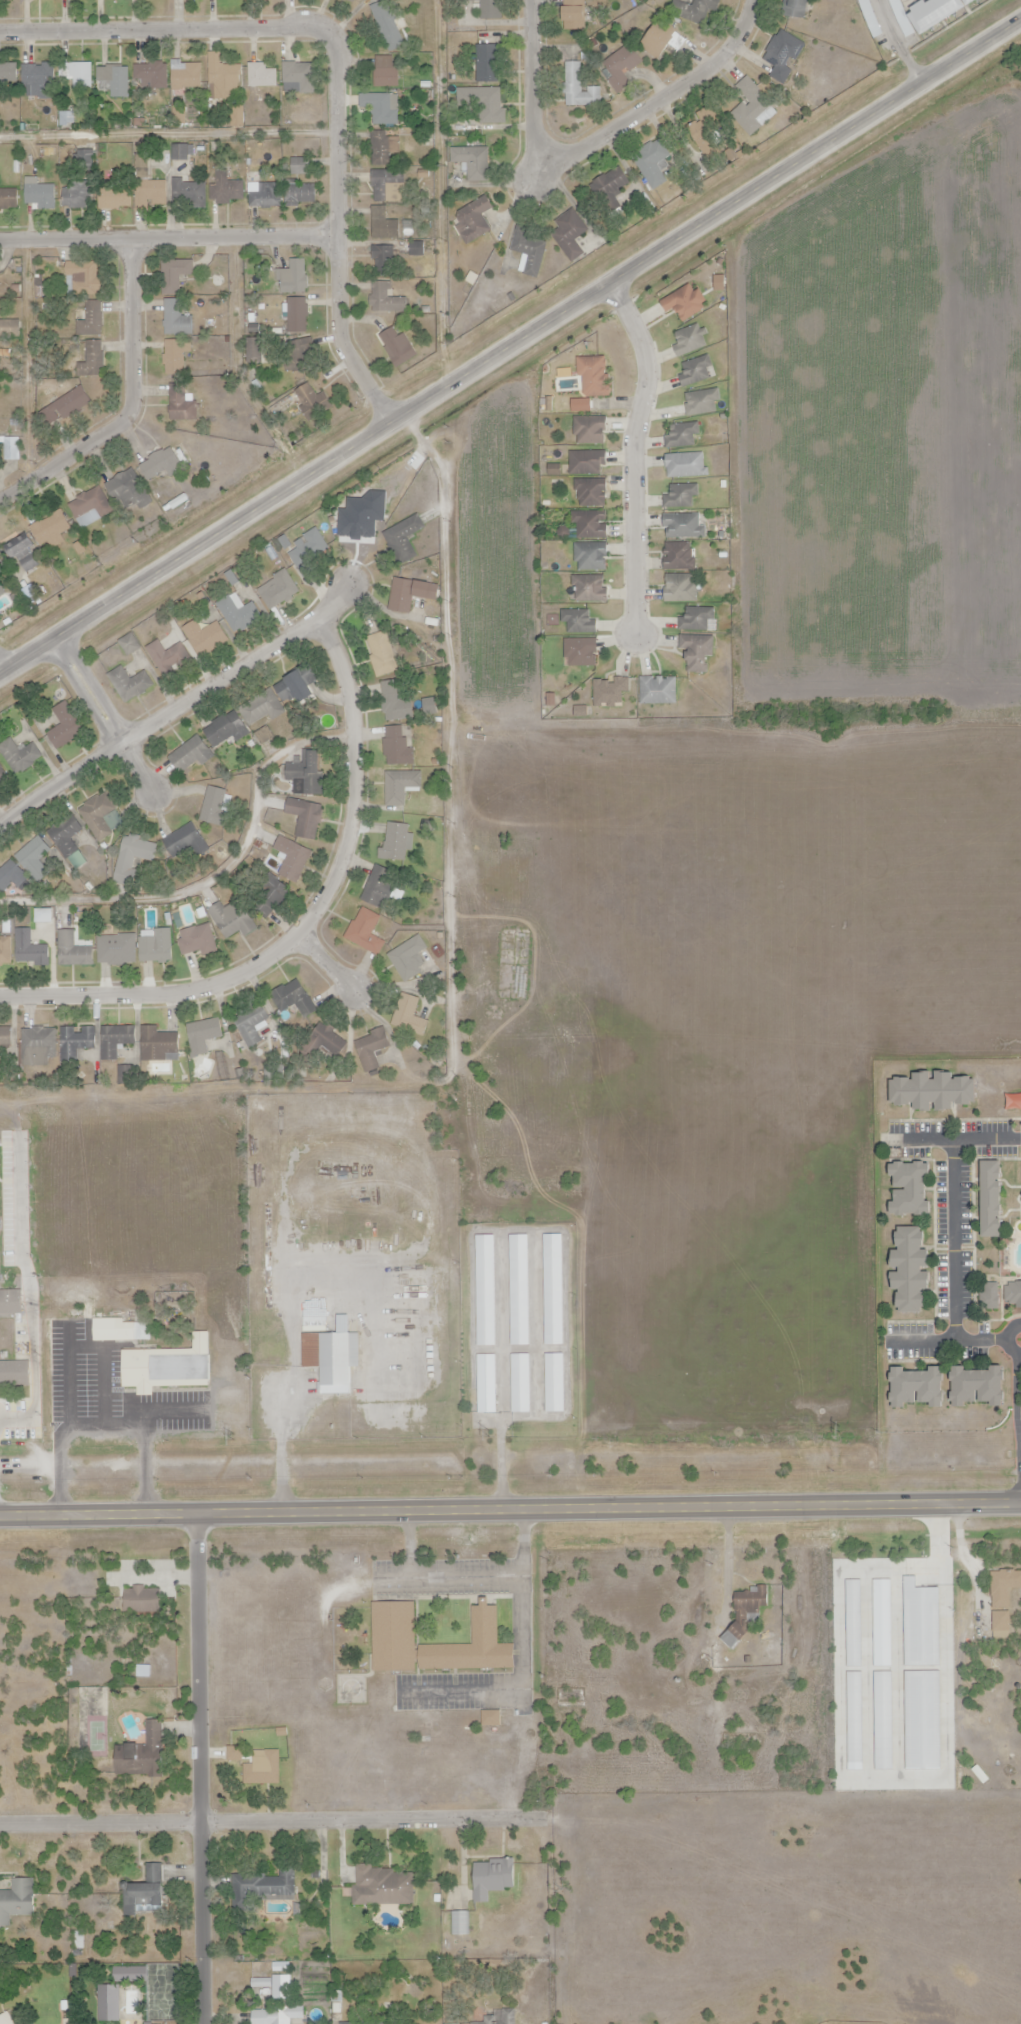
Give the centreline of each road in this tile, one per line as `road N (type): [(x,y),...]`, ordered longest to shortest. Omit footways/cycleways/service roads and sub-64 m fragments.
road 1 (tertiary): [(0,679),(1020,23)]
road 2 (secondary): [(0,1516),(1020,1503)]
road 3 (residential): [(402,425),(345,341),(340,39),(305,24),(0,31)]
road 4 (residential): [(0,997),(224,987),(298,931),(326,898),(356,798),(344,678),(321,616)]
road 5 (residential): [(538,1819),(0,1824)]
road 6 (residential): [(203,2023),(198,1514)]
road 7 (residential): [(528,0),(538,146),(586,151),(721,62),(747,28),(752,0)]
road 8 (residential): [(321,616),(0,826)]
road 9 (residential): [(610,289),(639,331),(649,372),(636,451),(637,635)]
road 10 (residential): [(344,238),(0,242)]
road 11 (residential): [(0,509),(118,425),(133,396),(132,239)]
road 12 (residential): [(162,790),(126,745),(70,637)]

